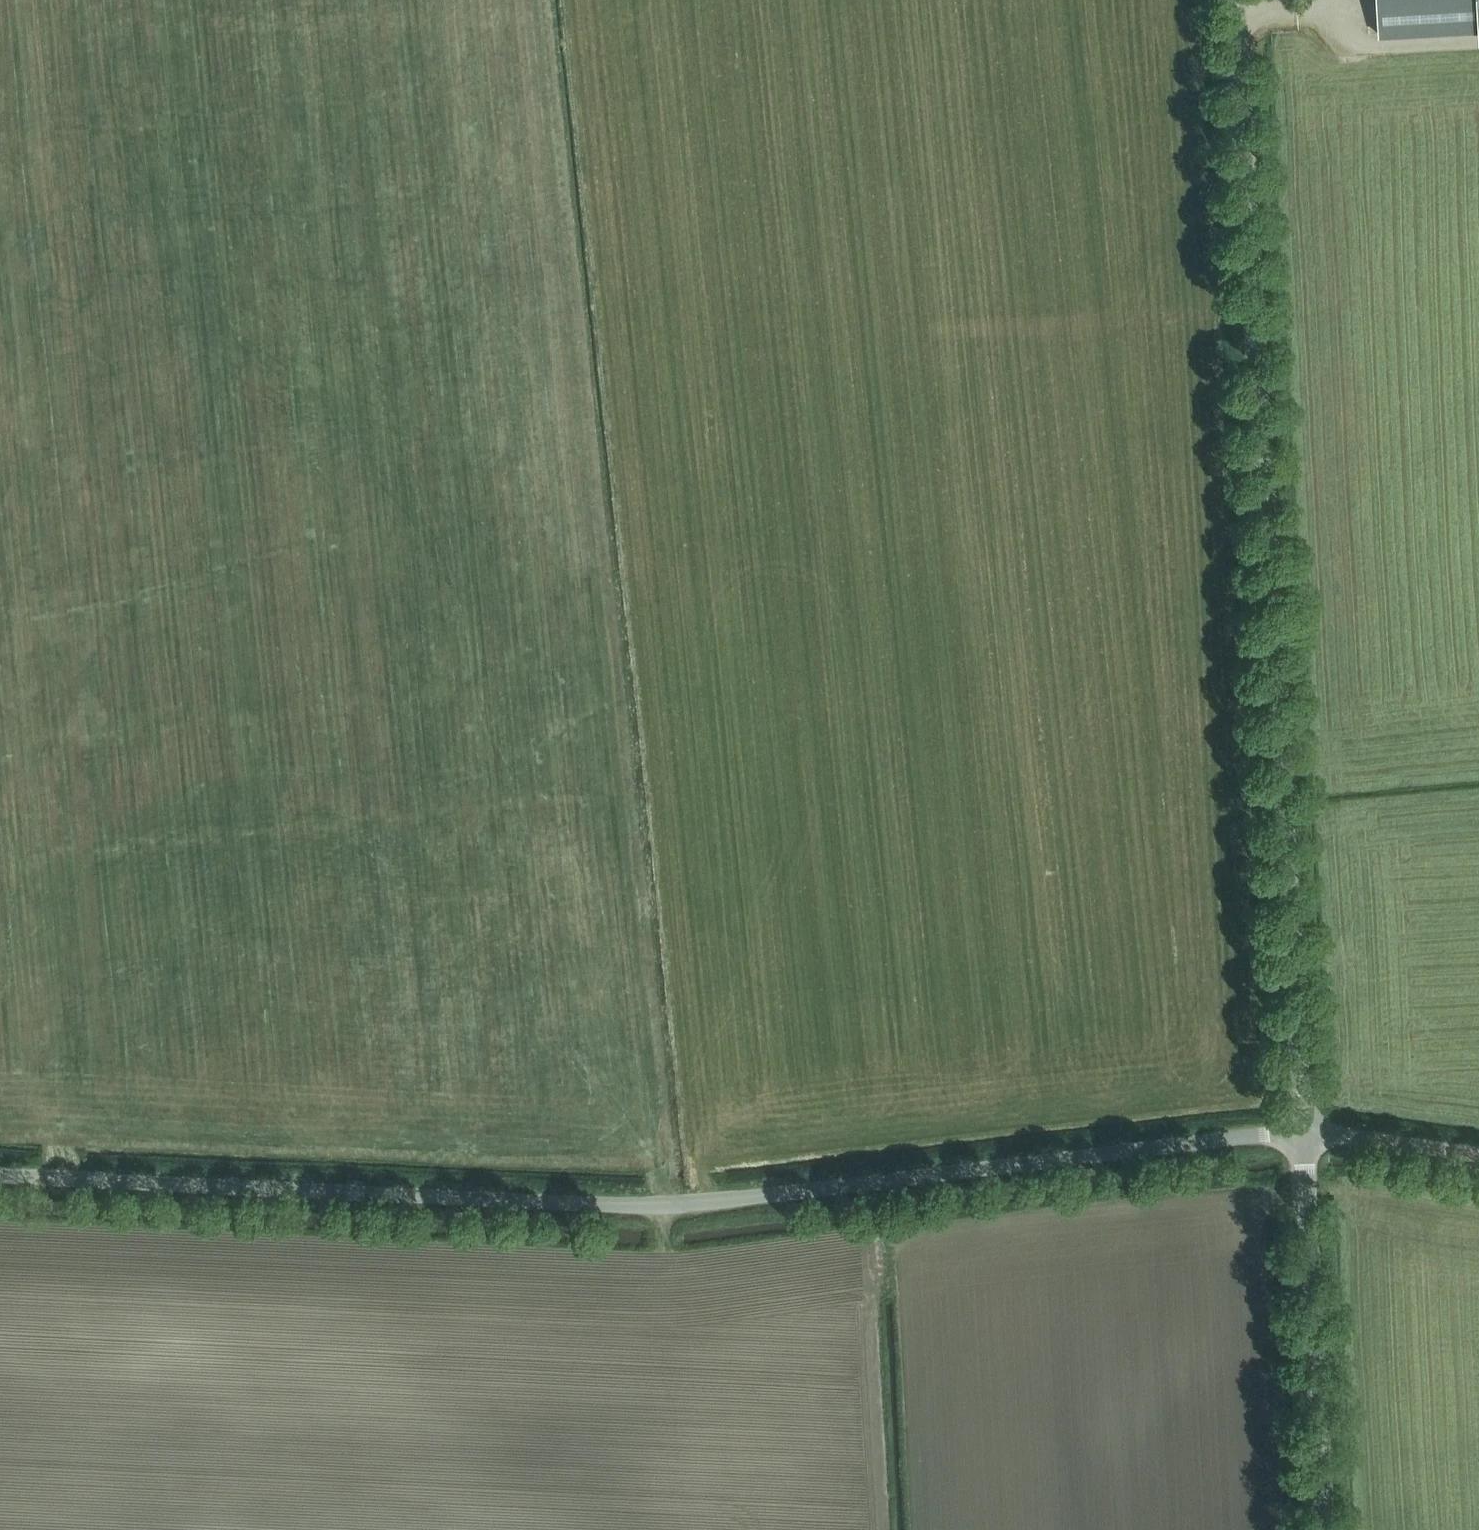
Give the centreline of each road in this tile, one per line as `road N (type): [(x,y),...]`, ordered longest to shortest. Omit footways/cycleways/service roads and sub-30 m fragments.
road 1 (unclassified): [(0,1175),(711,1203),(1299,1134)]
road 2 (unclassified): [(1299,1134),(1230,0)]
road 3 (unclassified): [(1321,1529),(1299,1134)]
road 4 (unclassified): [(1299,1134),(1478,1159)]

